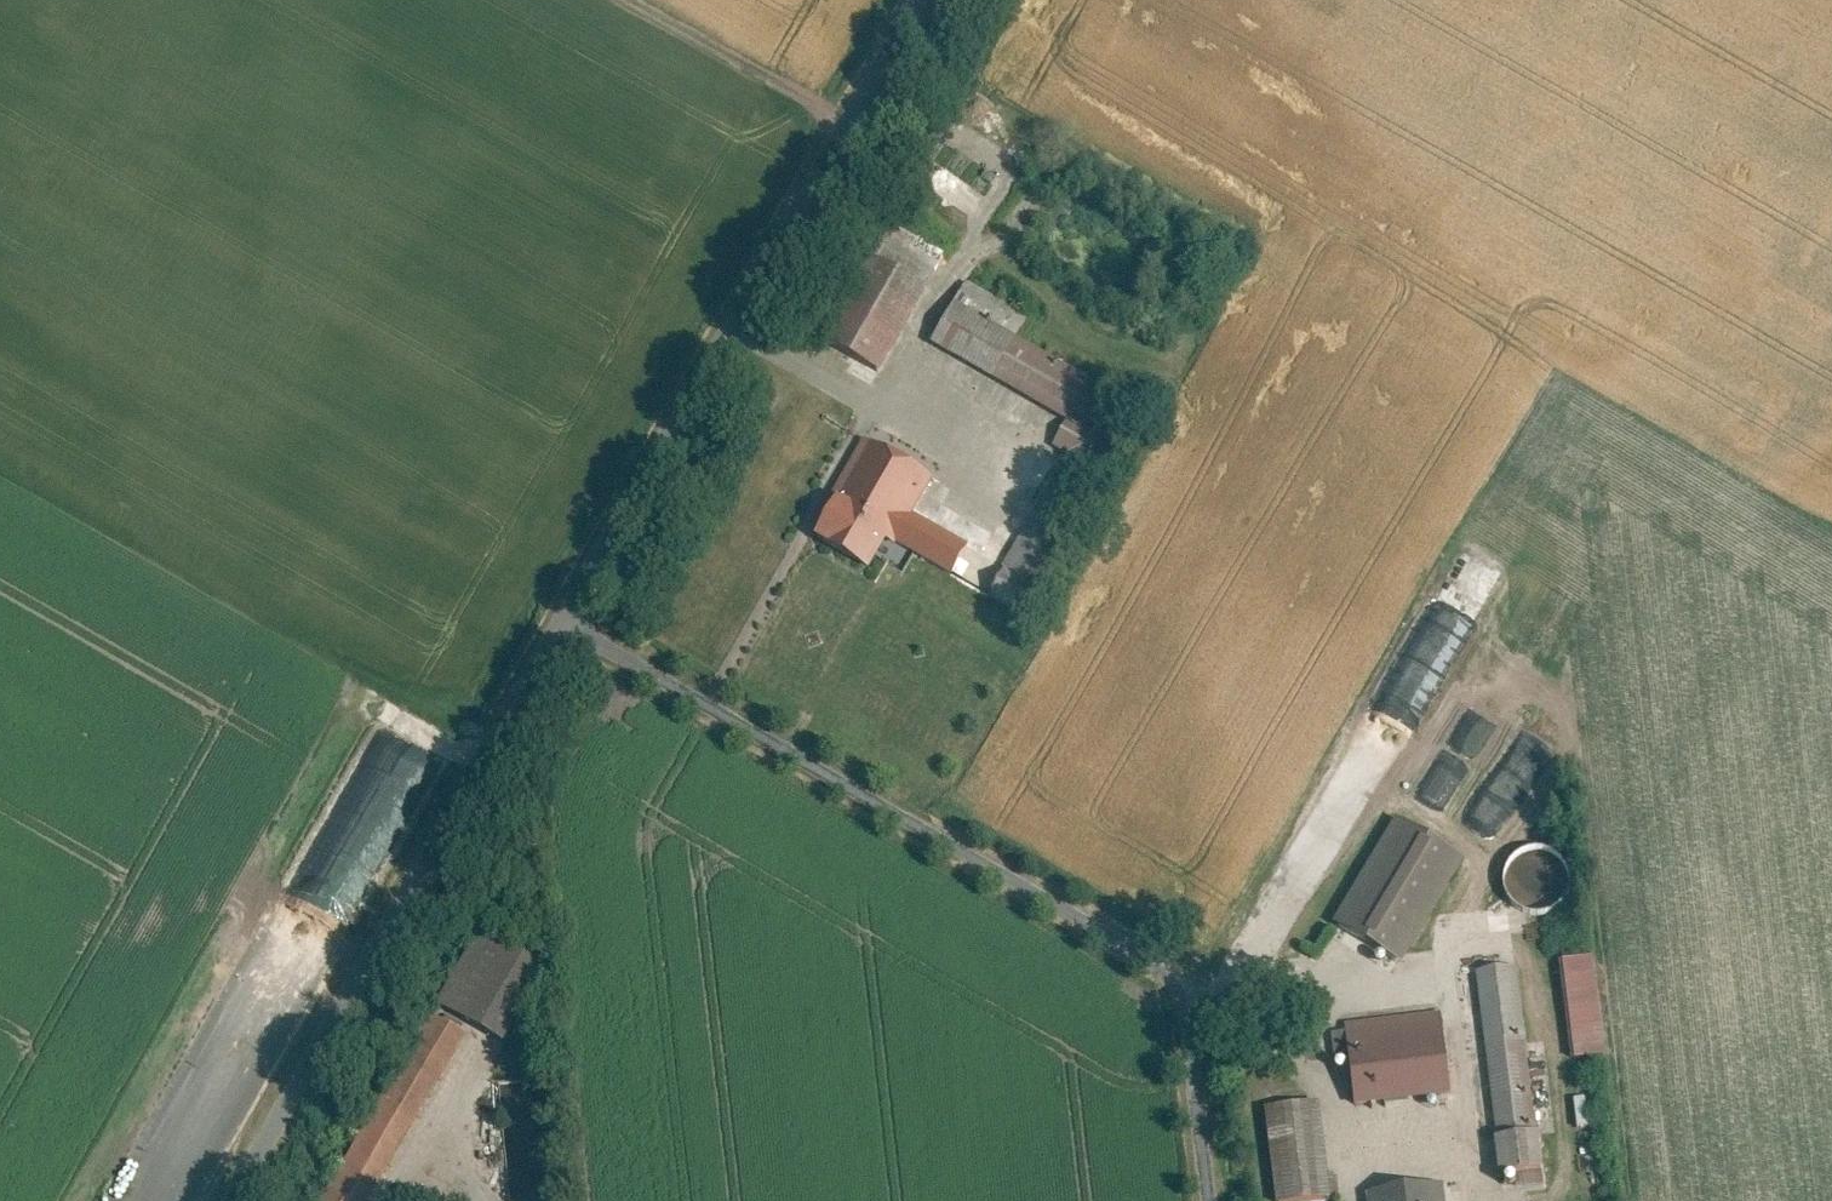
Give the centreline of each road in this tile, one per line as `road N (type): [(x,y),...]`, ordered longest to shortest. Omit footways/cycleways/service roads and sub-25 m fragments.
road 1 (residential): [(572,612),(1140,946),(1201,1032),(1215,1200)]
road 2 (residential): [(572,612),(920,0)]
road 3 (residential): [(234,1200),(572,612)]

